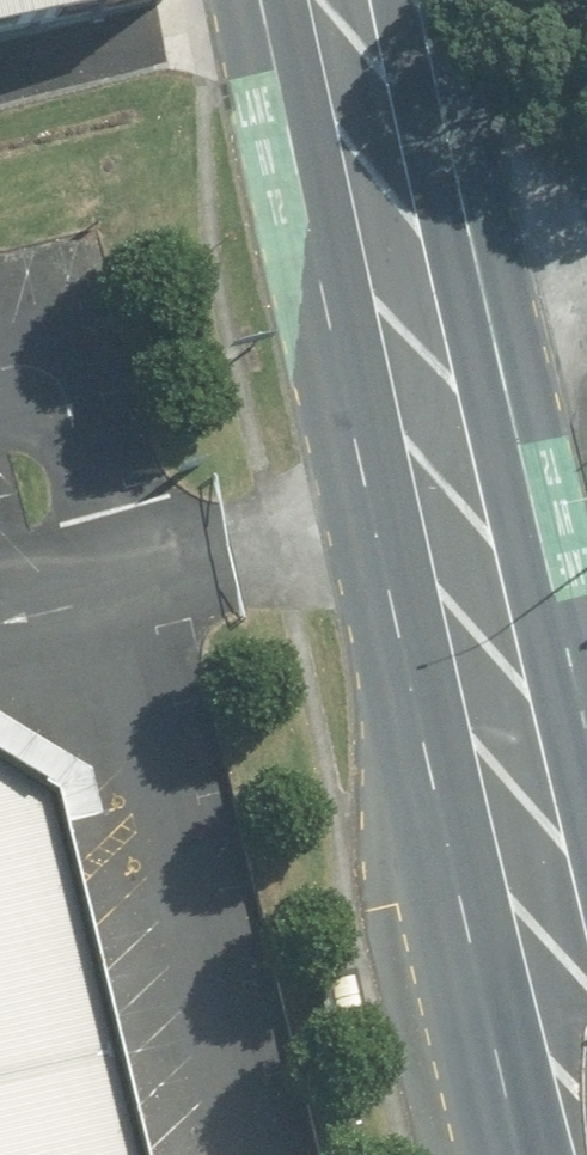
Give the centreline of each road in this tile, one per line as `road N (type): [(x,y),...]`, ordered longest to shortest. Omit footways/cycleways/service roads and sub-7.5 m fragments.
road 1 (primary): [(536,1154),(285,0)]
road 2 (primary): [(417,0),(586,747)]

